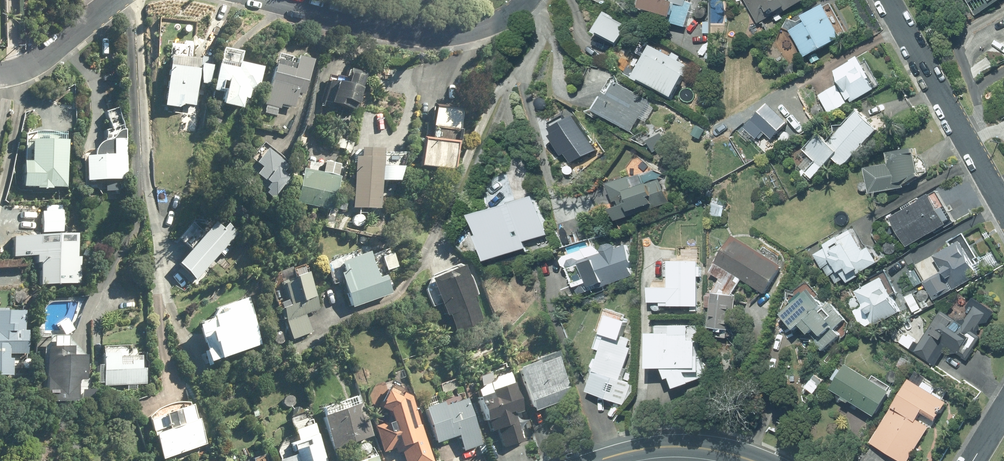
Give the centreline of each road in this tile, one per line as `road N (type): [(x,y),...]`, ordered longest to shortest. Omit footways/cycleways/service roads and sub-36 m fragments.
road 1 (residential): [(280,0),(423,35),(490,23),(526,0)]
road 2 (residential): [(889,0),(1003,208)]
road 3 (secondary): [(756,460),(666,448),(613,460)]
road 4 (residential): [(0,73),(31,61),(115,0)]

